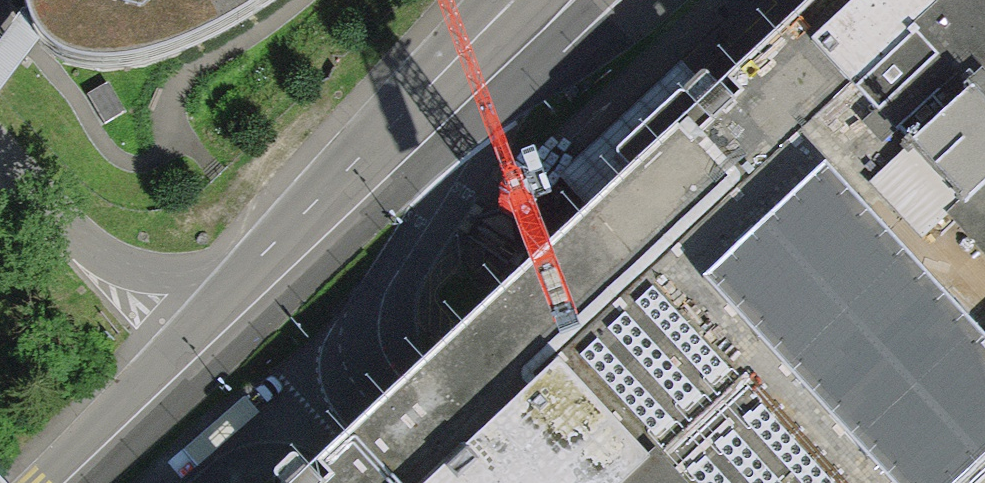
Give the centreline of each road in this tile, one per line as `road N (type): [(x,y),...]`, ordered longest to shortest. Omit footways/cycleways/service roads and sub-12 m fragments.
road 1 (unclassified): [(366,188),(58,482)]
road 2 (unclassified): [(485,0),(416,74),(366,188)]
road 3 (unclassified): [(490,102),(525,93),(652,0)]
road 4 (unclassified): [(541,0),(468,76),(441,127)]
road 5 (unclassified): [(490,102),(597,0)]

